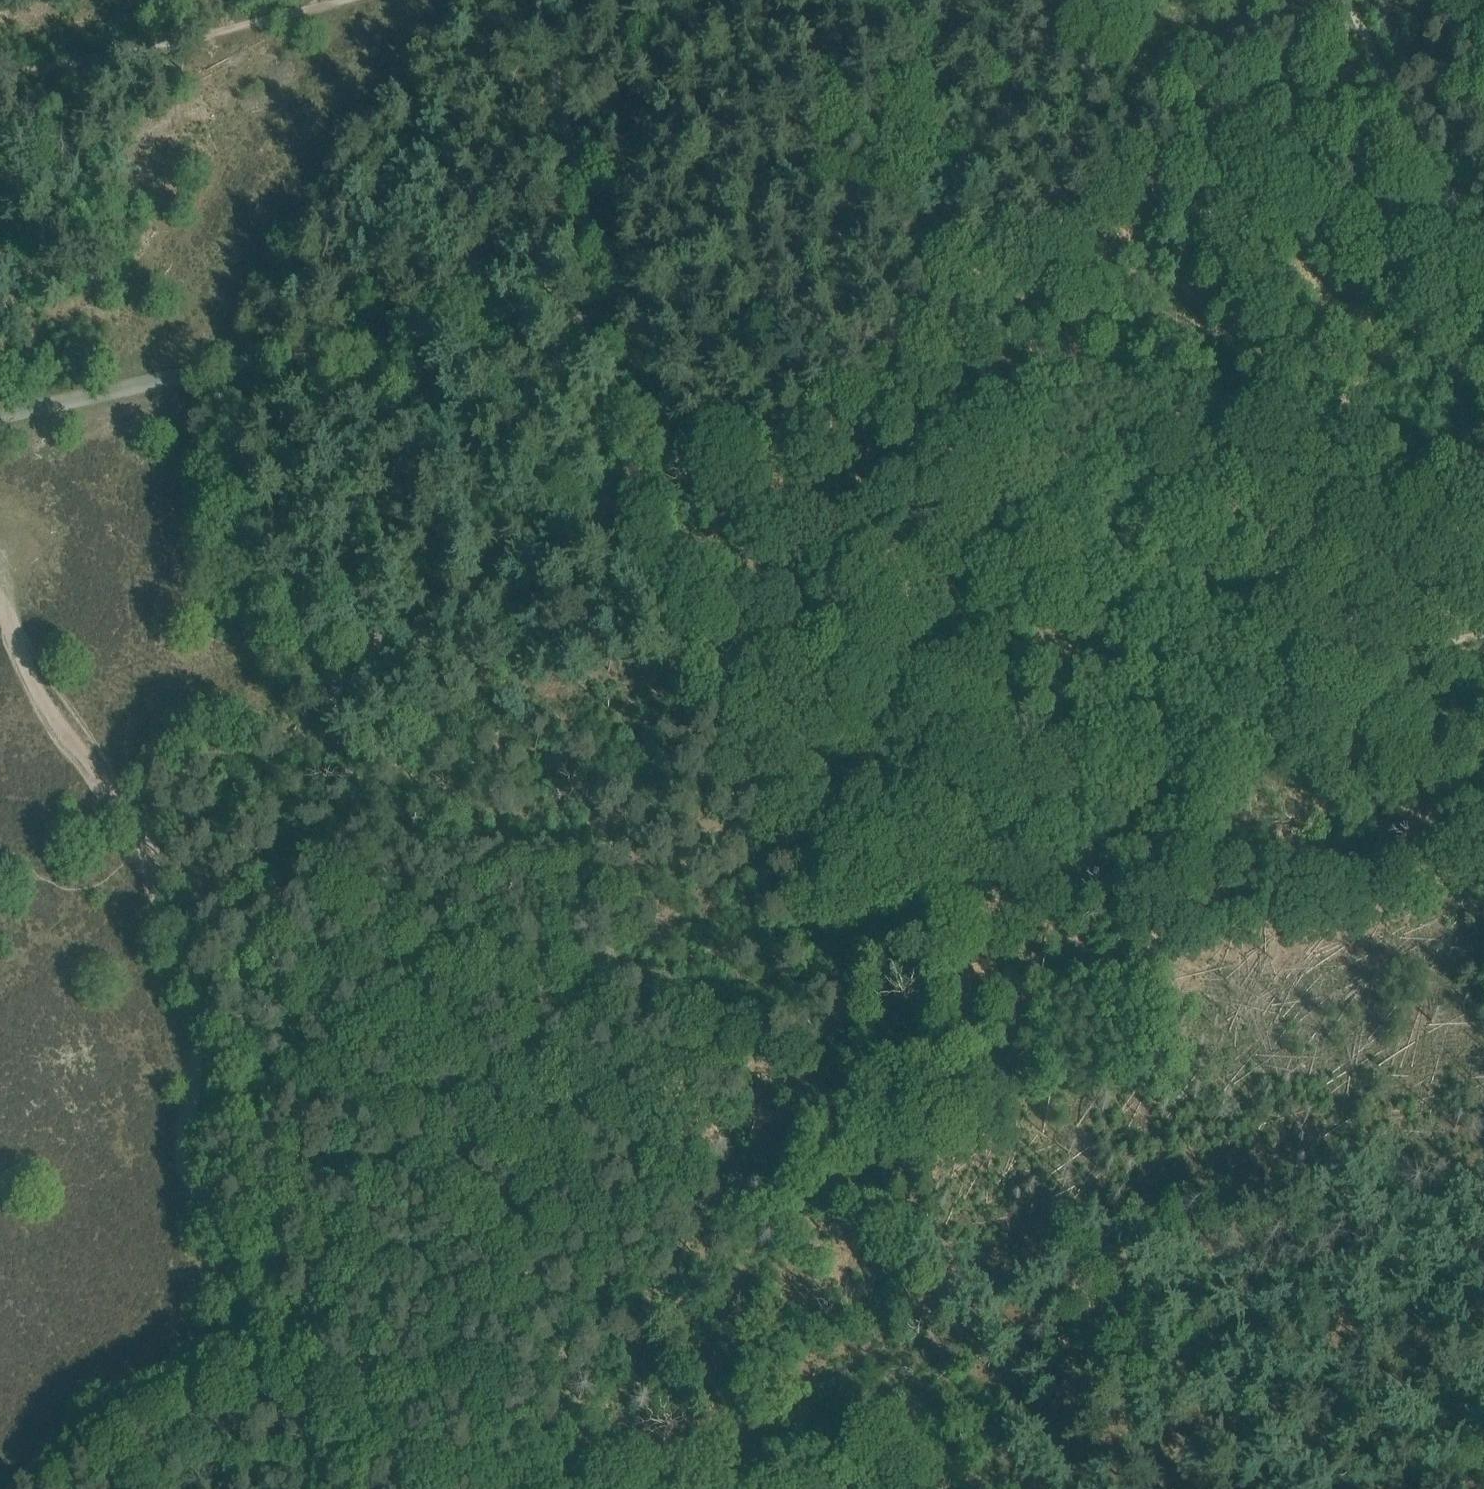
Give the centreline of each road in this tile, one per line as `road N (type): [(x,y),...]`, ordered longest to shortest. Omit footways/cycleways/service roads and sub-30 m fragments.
road 1 (track): [(1483,414),(1387,65),(1354,0)]
road 2 (track): [(346,0),(0,80)]

